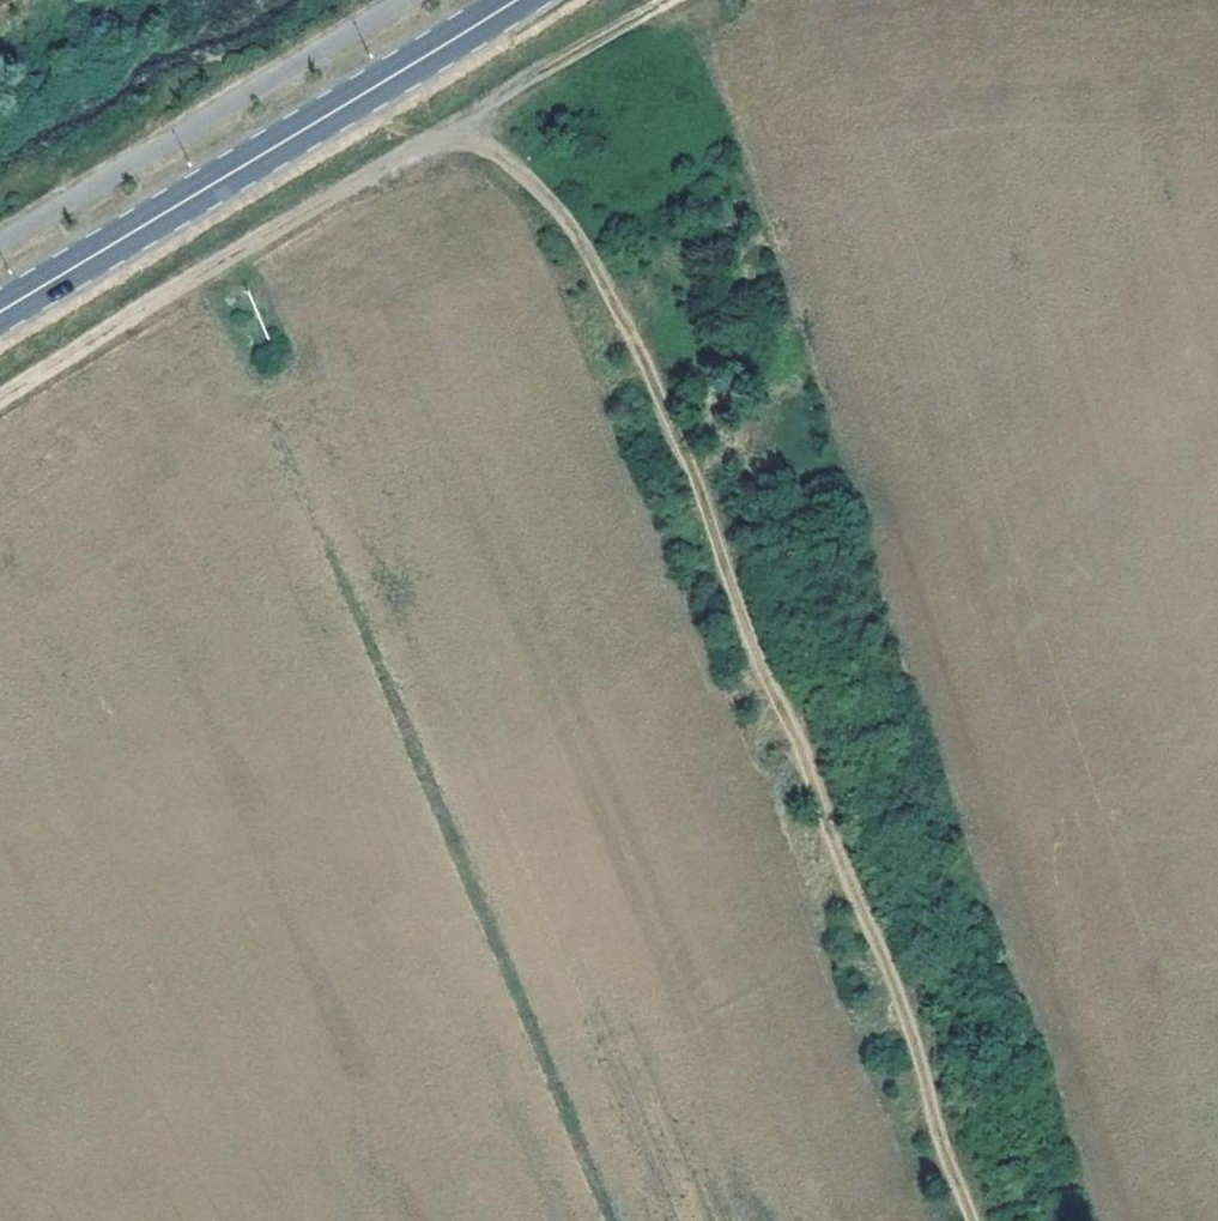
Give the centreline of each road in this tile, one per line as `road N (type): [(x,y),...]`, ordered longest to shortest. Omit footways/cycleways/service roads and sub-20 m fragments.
road 1 (track): [(0,394),(221,256),(367,188),(545,78),(709,0)]
road 2 (secondary): [(0,311),(515,0)]

